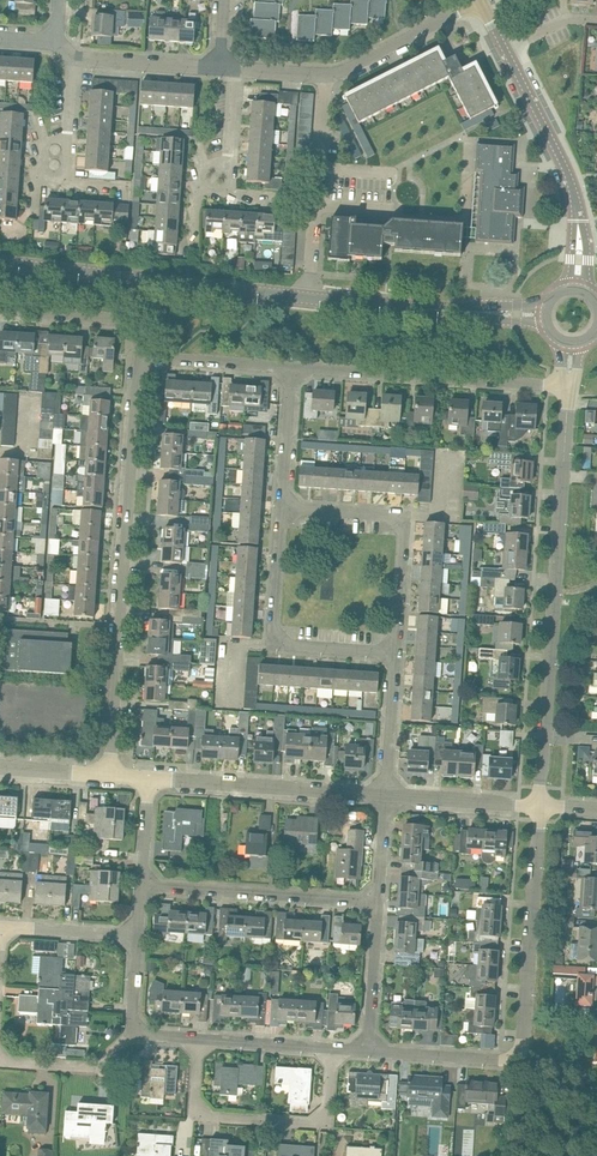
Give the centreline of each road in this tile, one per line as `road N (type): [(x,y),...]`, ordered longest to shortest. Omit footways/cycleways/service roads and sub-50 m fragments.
road 1 (residential): [(110,775),(138,377),(149,349)]
road 2 (tertiary): [(538,805),(568,385)]
road 3 (secondary): [(309,297),(0,262)]
road 4 (residential): [(568,385),(291,367)]
road 5 (residential): [(333,1047),(328,1112),(314,1124),(206,1116),(195,1104),(199,1038)]
road 6 (residential): [(498,1059),(518,1055),(524,1038),(538,805)]
road 7 (tertiary): [(577,288),(570,177),(505,49)]
road 8 (residential): [(396,652),(278,640),(282,507)]
road 9 (residential): [(396,652),(401,522),(282,507)]
road 10 (tertiary): [(386,795),(149,778)]
road 11 (residential): [(378,902),(142,885)]
road 12 (secondary): [(543,316),(309,297)]
road 13 (residential): [(481,1),(326,75)]
road 14 (unclassified): [(149,349),(119,319),(0,310)]
road 15 (residential): [(136,1029),(87,1068),(8,1062),(0,1053)]
road 16 (tertiary): [(538,805),(386,795)]
road 17 (residential): [(368,1050),(378,902)]
road 18 (residential): [(221,68),(73,58)]
road 19 (residential): [(291,367),(168,358),(149,349)]
road 20 (residential): [(386,795),(396,652)]
road 21 (residential): [(282,507),(291,367)]
road 22 (residential): [(138,936),(2,926)]
road 23 (residential): [(333,1047),(199,1038)]
road 24 (residential): [(498,1059),(368,1050)]

